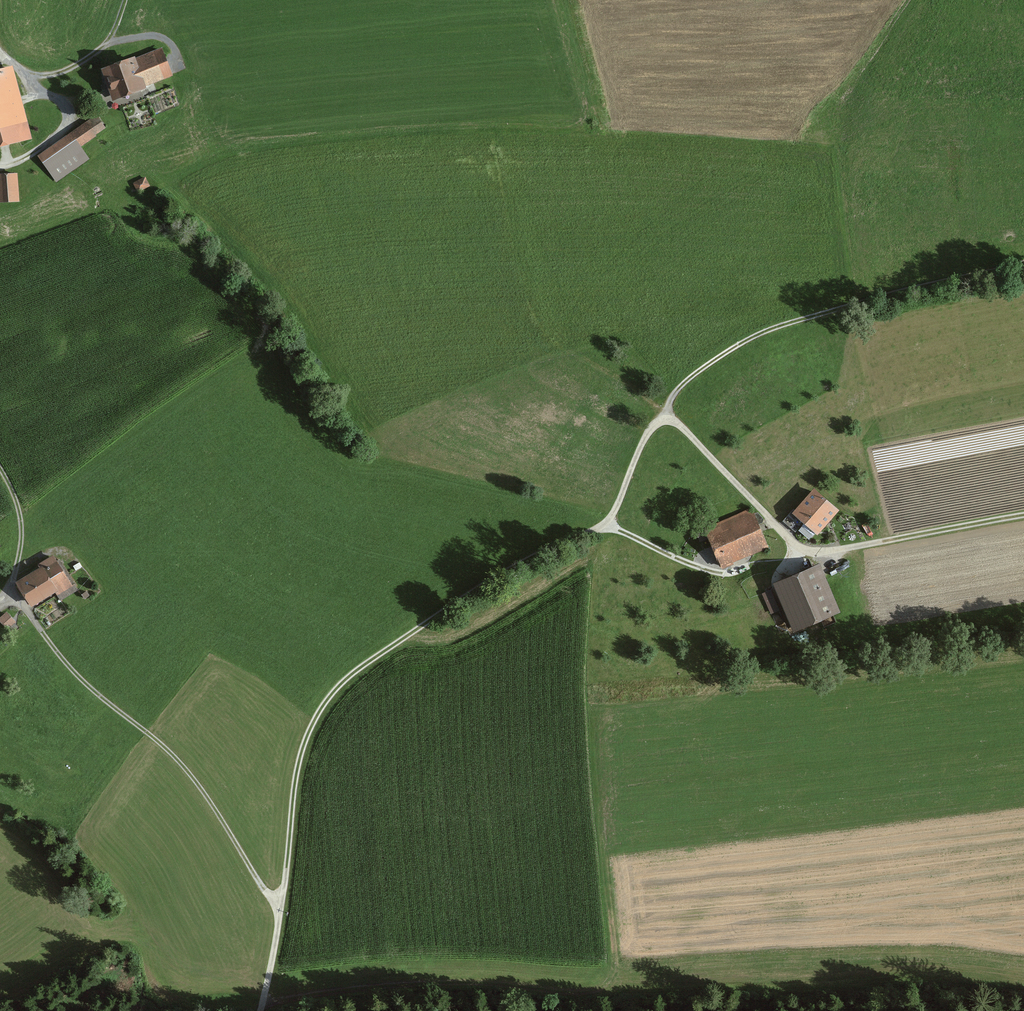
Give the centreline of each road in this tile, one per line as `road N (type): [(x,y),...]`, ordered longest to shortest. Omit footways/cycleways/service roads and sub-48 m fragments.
road 1 (track): [(259,1010),(300,755),(328,698),(490,581),(606,526),(648,432),(665,420)]
road 2 (track): [(665,420),(683,428),(805,553),(1023,518)]
road 3 (track): [(16,593),(78,678),(192,776),(281,908)]
road 4 (track): [(665,420),(685,382),(764,332),(1023,261)]
road 5 (track): [(606,526),(703,565),(743,571),(825,554)]
road 6 (track): [(0,54),(31,77),(64,72),(106,46),(126,0)]
road 7 (track): [(0,468),(20,510),(16,593)]

